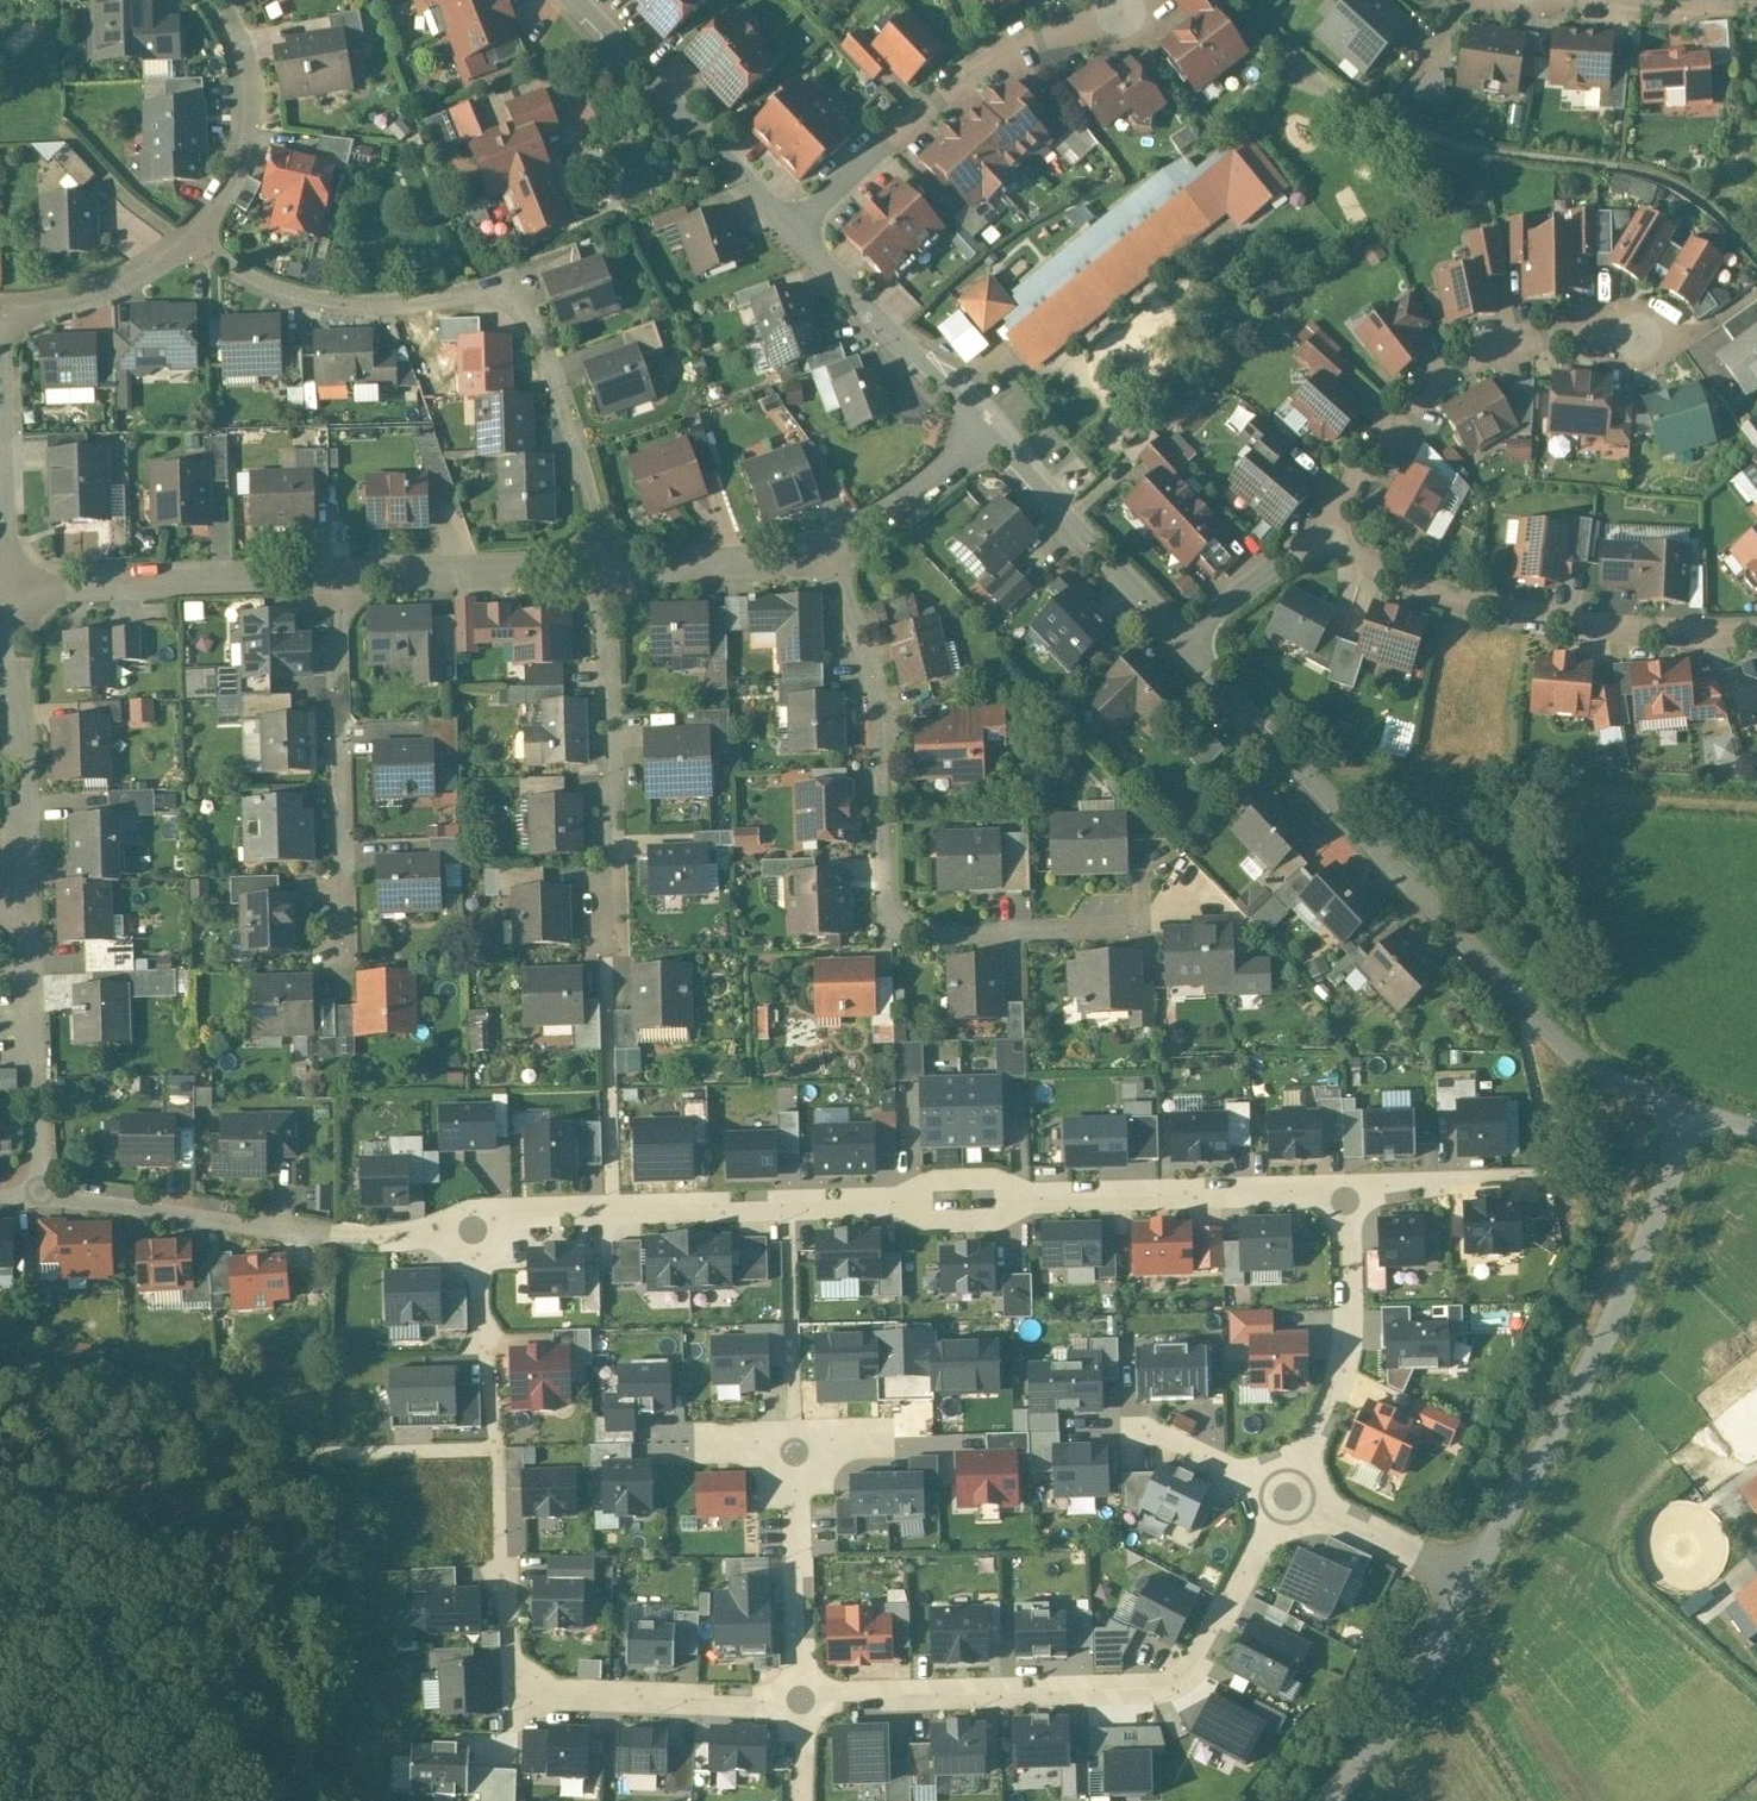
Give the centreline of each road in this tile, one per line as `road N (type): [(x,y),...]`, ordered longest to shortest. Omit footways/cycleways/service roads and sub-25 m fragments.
road 1 (residential): [(472,1260),(518,1221),(615,1211),(1340,1192)]
road 2 (residential): [(1182,643),(1588,1067),(1689,1110)]
road 3 (residential): [(192,236),(250,276),(314,298),(391,306),(468,291),(516,298),(578,452),(605,566)]
road 4 (residential): [(829,541),(874,679),(891,858),(908,913),(925,921),(1124,909)]
road 5 (residential): [(1290,1499),(1196,1662),(1173,1683),(801,1695)]
road 6 (residential): [(1468,1583),(1608,1328),(1689,1110)]
road 7 (residential): [(1756,632),(1631,629),(1476,605),(1381,571),(1323,533)]
road 8 (residential): [(801,1695),(511,1686),(496,1527)]
road 9 (residential): [(1638,339),(1592,315),(1538,325),(1436,374),(1409,401),(1323,533)]
road 10 (residential): [(790,225),(994,55),(1121,14)]
road 11 (residential): [(605,566),(608,958)]
road 12 (residential): [(337,570),(343,958)]
road 13 (residential): [(9,575),(337,570)]
road 14 (residential): [(21,902),(9,575)]
road 15 (residential): [(1290,1499),(1337,1369),(1346,1272),(1340,1192)]
road 16 (residential): [(578,0),(790,225)]
road 17 (residential): [(976,427),(1182,643)]
road 18 (residential): [(40,1192),(21,902)]
road 19 (residential): [(323,1238),(40,1192)]
road 20 (residential): [(9,575),(7,295)]
road 21 (residential): [(790,225),(976,427)]
road 22 (residential): [(337,570),(605,566)]
road 23 (residential): [(1333,1800),(1468,1583)]
road 24 (residential): [(230,0),(250,56),(247,144),(229,187),(192,236)]
road 25 (residential): [(798,1461),(801,1695)]
road 26 (residential): [(605,566),(829,541)]
road 27 (residential): [(192,236),(96,284),(7,295)]
road 28 (residential): [(1290,1499),(1468,1583)]
road 29 (residential): [(829,541),(910,496),(976,427)]
road 30 (residential): [(1323,533),(1182,643)]
road 31 (residential): [(1756,5),(1595,0)]
road 32 (residential): [(1340,1192),(1496,1178)]
road 33 (residential): [(323,1238),(415,1240),(472,1260)]
road 34 (residential): [(1153,1437),(1290,1499)]
road 35 (residential): [(472,1260),(480,1380)]

